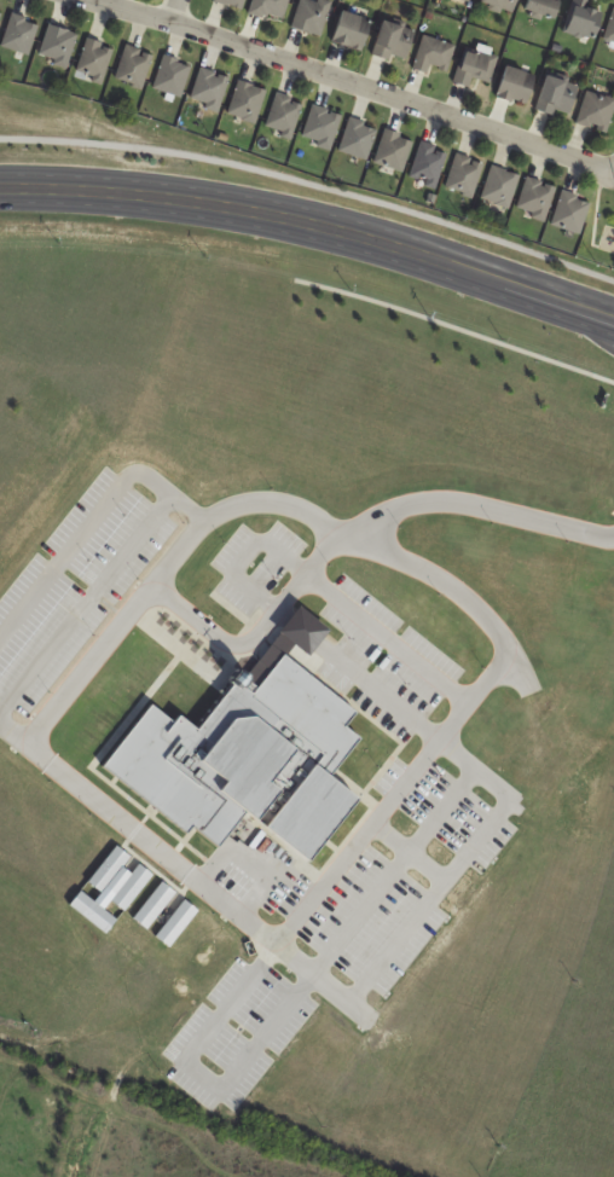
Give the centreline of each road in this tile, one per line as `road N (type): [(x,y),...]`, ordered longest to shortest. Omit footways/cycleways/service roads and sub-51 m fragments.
road 1 (secondary): [(613,317),(312,219),(147,192),(0,183)]
road 2 (residential): [(613,169),(83,0)]

